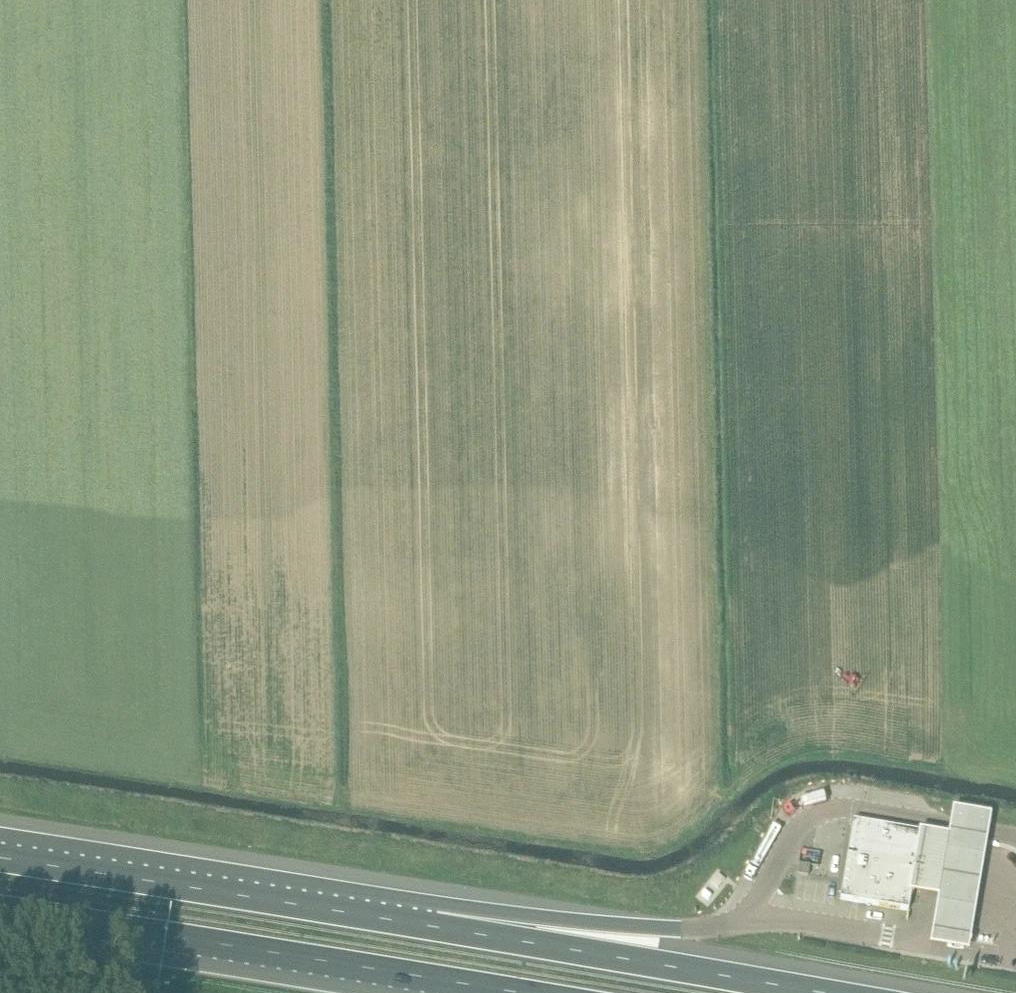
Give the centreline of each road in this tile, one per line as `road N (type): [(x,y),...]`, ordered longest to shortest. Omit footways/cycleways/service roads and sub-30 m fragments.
road 1 (motorway): [(23,912),(518,992)]
road 2 (motorway): [(434,925),(0,856)]
road 3 (motorway): [(834,992),(434,925)]
road 4 (motorway): [(681,928),(434,925)]

